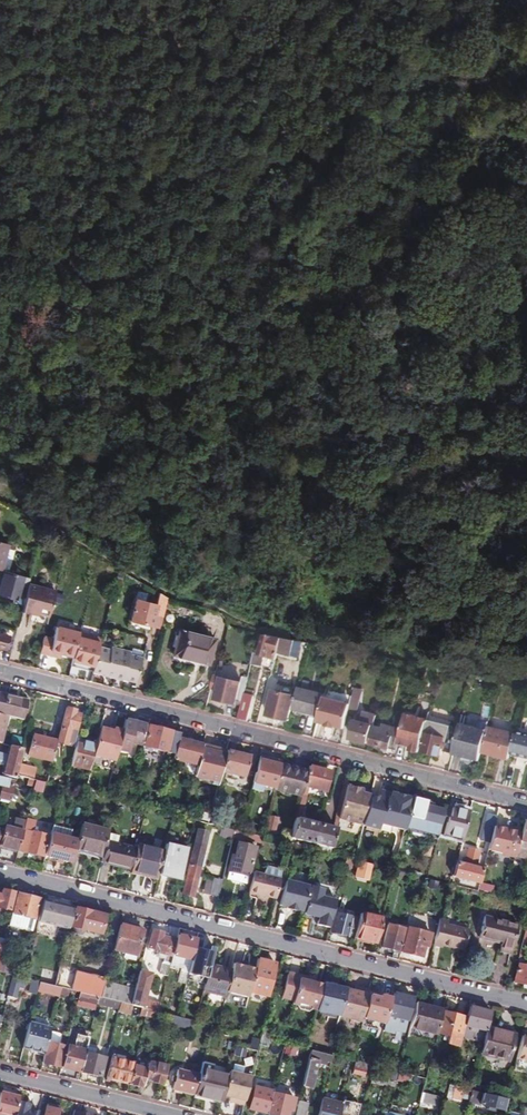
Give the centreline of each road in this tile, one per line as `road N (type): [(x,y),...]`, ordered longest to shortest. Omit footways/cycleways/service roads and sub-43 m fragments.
road 1 (residential): [(0,872),(526,1004)]
road 2 (residential): [(526,802),(0,670)]
road 3 (residential): [(0,1073),(167,1114)]

